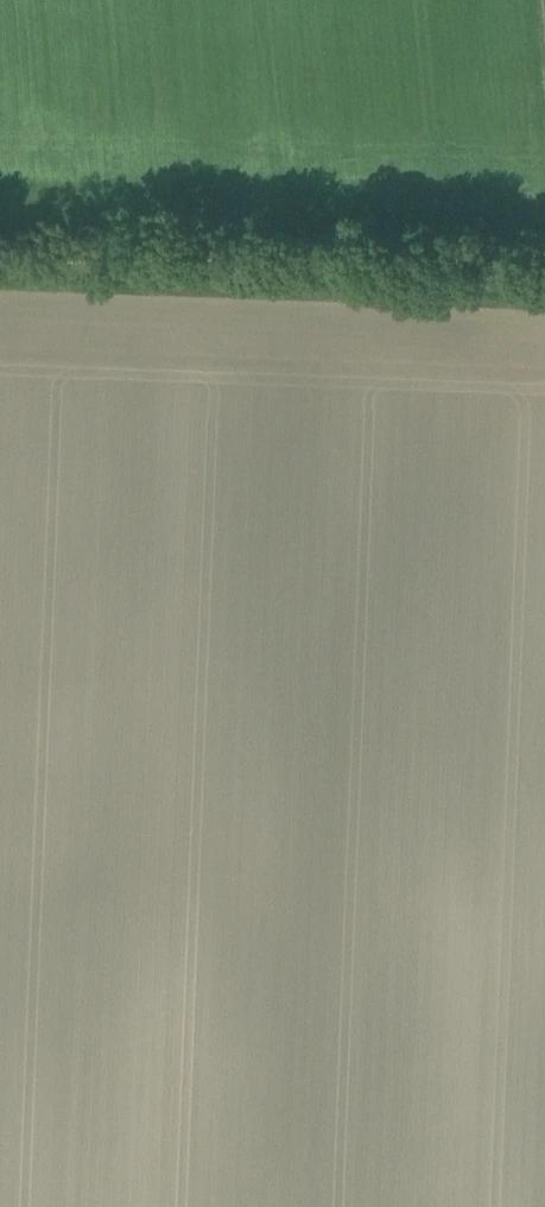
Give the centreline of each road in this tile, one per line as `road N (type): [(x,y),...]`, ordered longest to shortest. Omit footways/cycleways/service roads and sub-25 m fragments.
road 1 (track): [(0,268),(544,279)]

